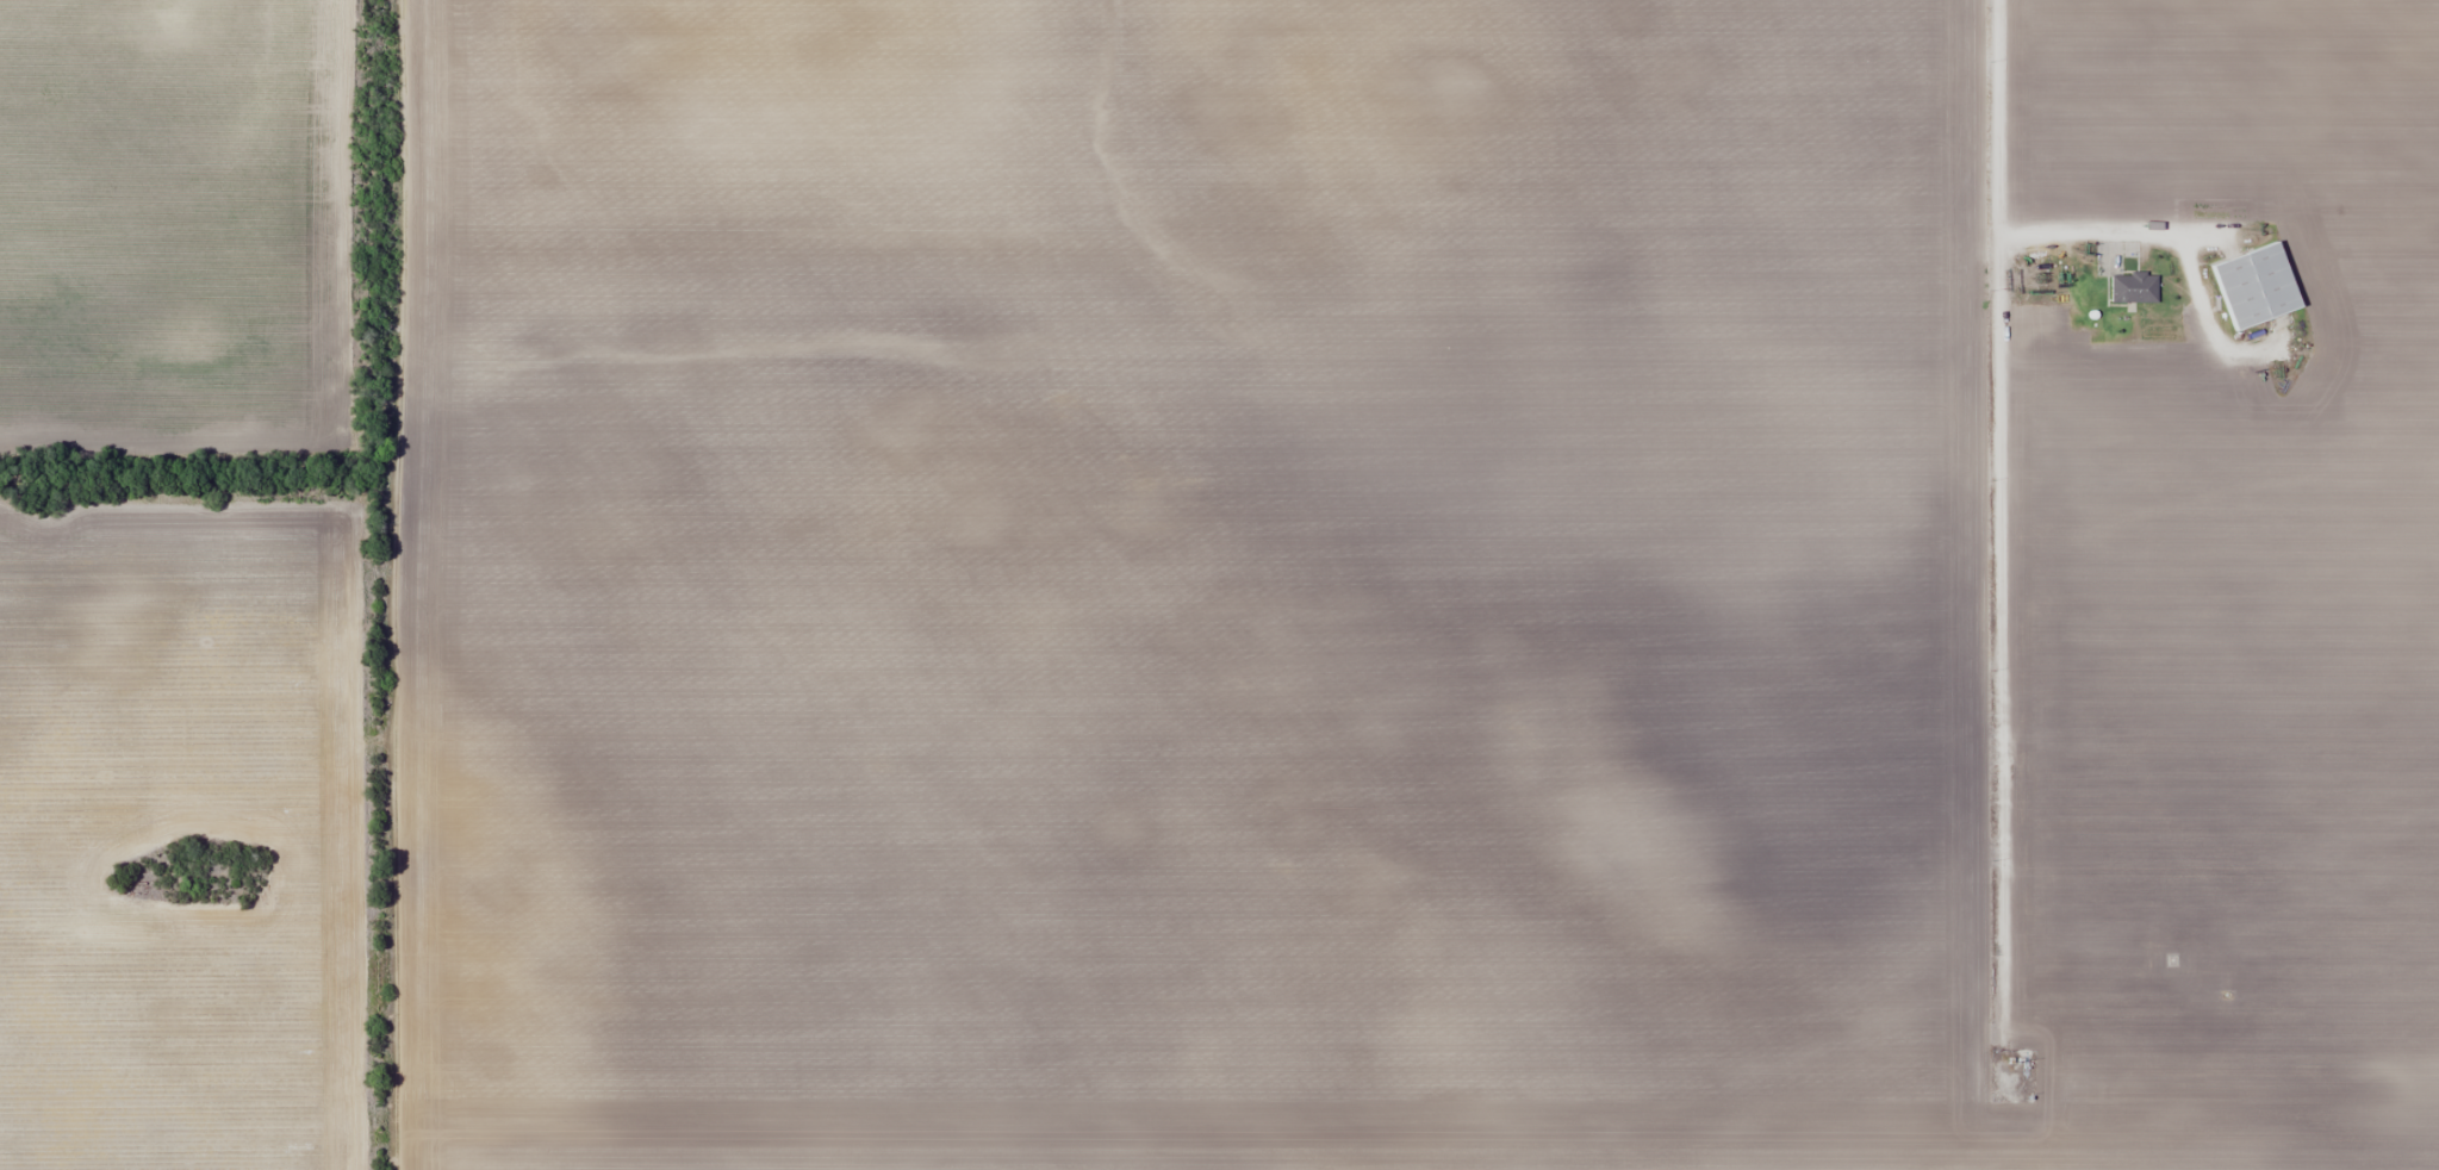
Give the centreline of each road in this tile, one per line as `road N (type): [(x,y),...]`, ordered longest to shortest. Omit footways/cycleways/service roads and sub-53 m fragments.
road 1 (track): [(1998,229),(2001,1048)]

